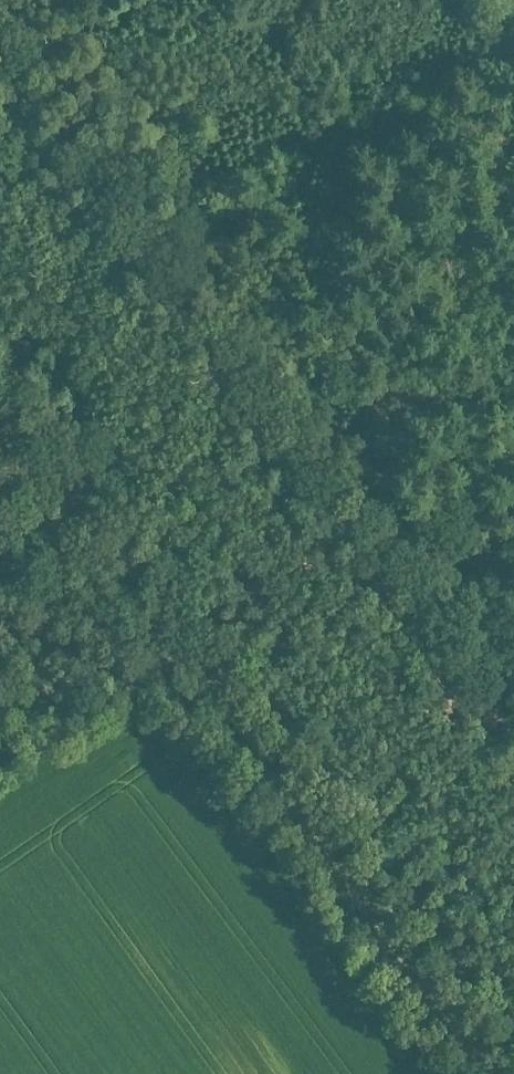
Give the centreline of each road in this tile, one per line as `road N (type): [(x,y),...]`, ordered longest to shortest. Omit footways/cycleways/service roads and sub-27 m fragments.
road 1 (track): [(481,1073),(204,686),(129,633),(0,578)]

